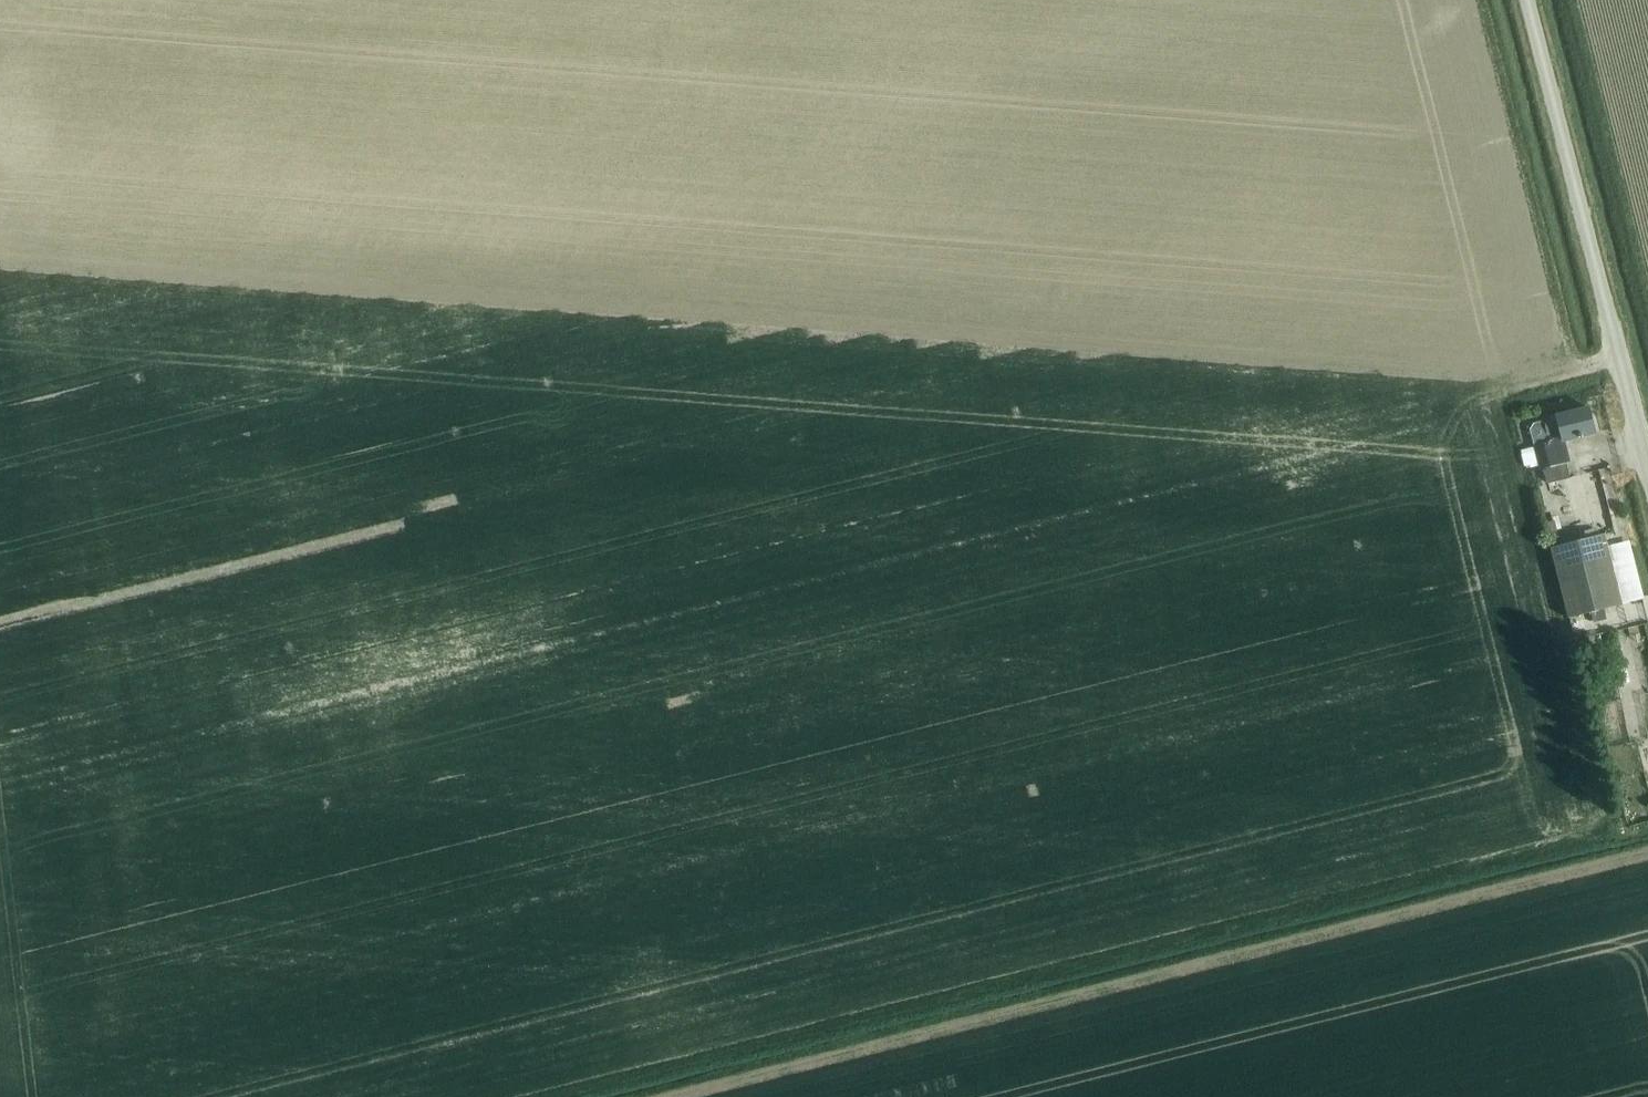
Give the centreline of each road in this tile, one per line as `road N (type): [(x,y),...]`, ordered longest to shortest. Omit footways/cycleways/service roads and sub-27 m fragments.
road 1 (unclassified): [(1647,471),(1529,0)]

